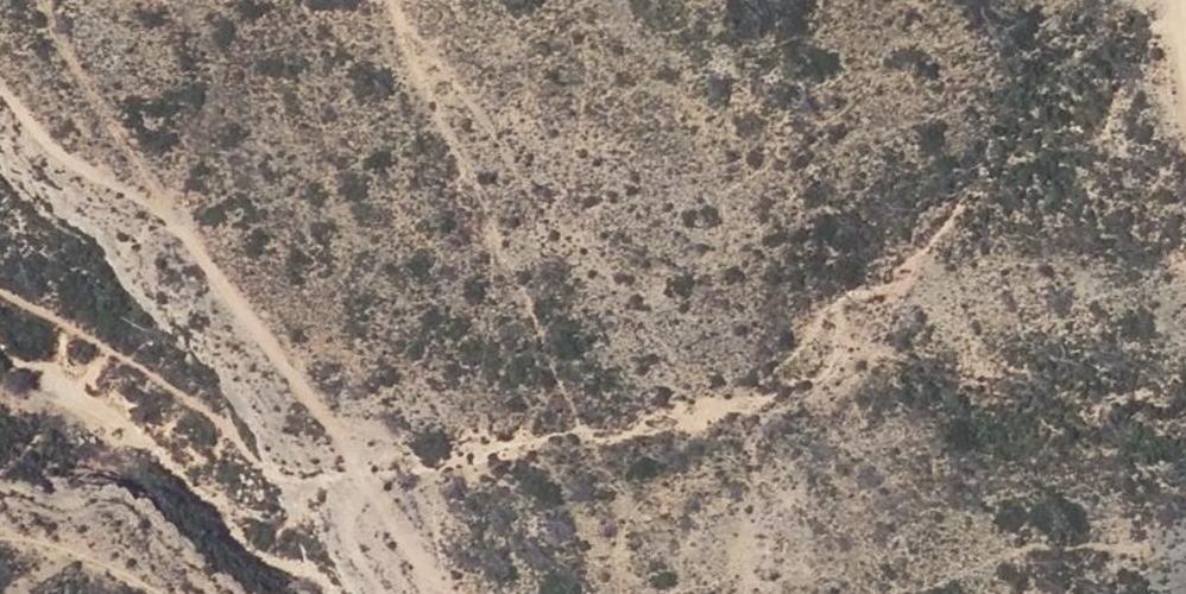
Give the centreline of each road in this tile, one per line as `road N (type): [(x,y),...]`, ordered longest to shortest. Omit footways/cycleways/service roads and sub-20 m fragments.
road 1 (track): [(464,593),(342,470)]

